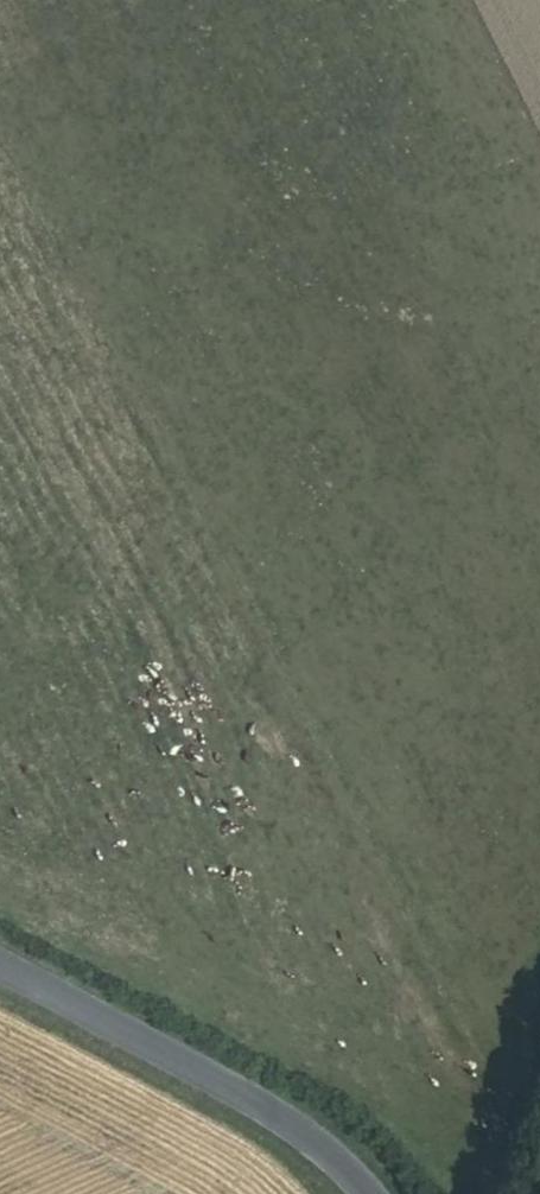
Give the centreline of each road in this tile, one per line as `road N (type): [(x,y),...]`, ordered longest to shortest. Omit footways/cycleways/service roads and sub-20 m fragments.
road 1 (unclassified): [(366,1193),(268,1109),(0,966)]

